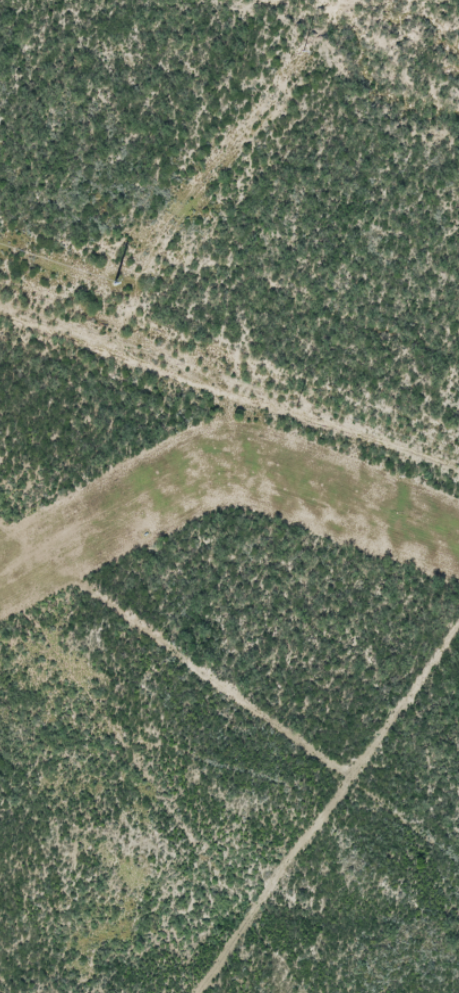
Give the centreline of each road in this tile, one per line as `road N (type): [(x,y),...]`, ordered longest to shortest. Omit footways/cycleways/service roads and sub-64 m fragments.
road 1 (residential): [(458,363),(443,342),(0,195)]

